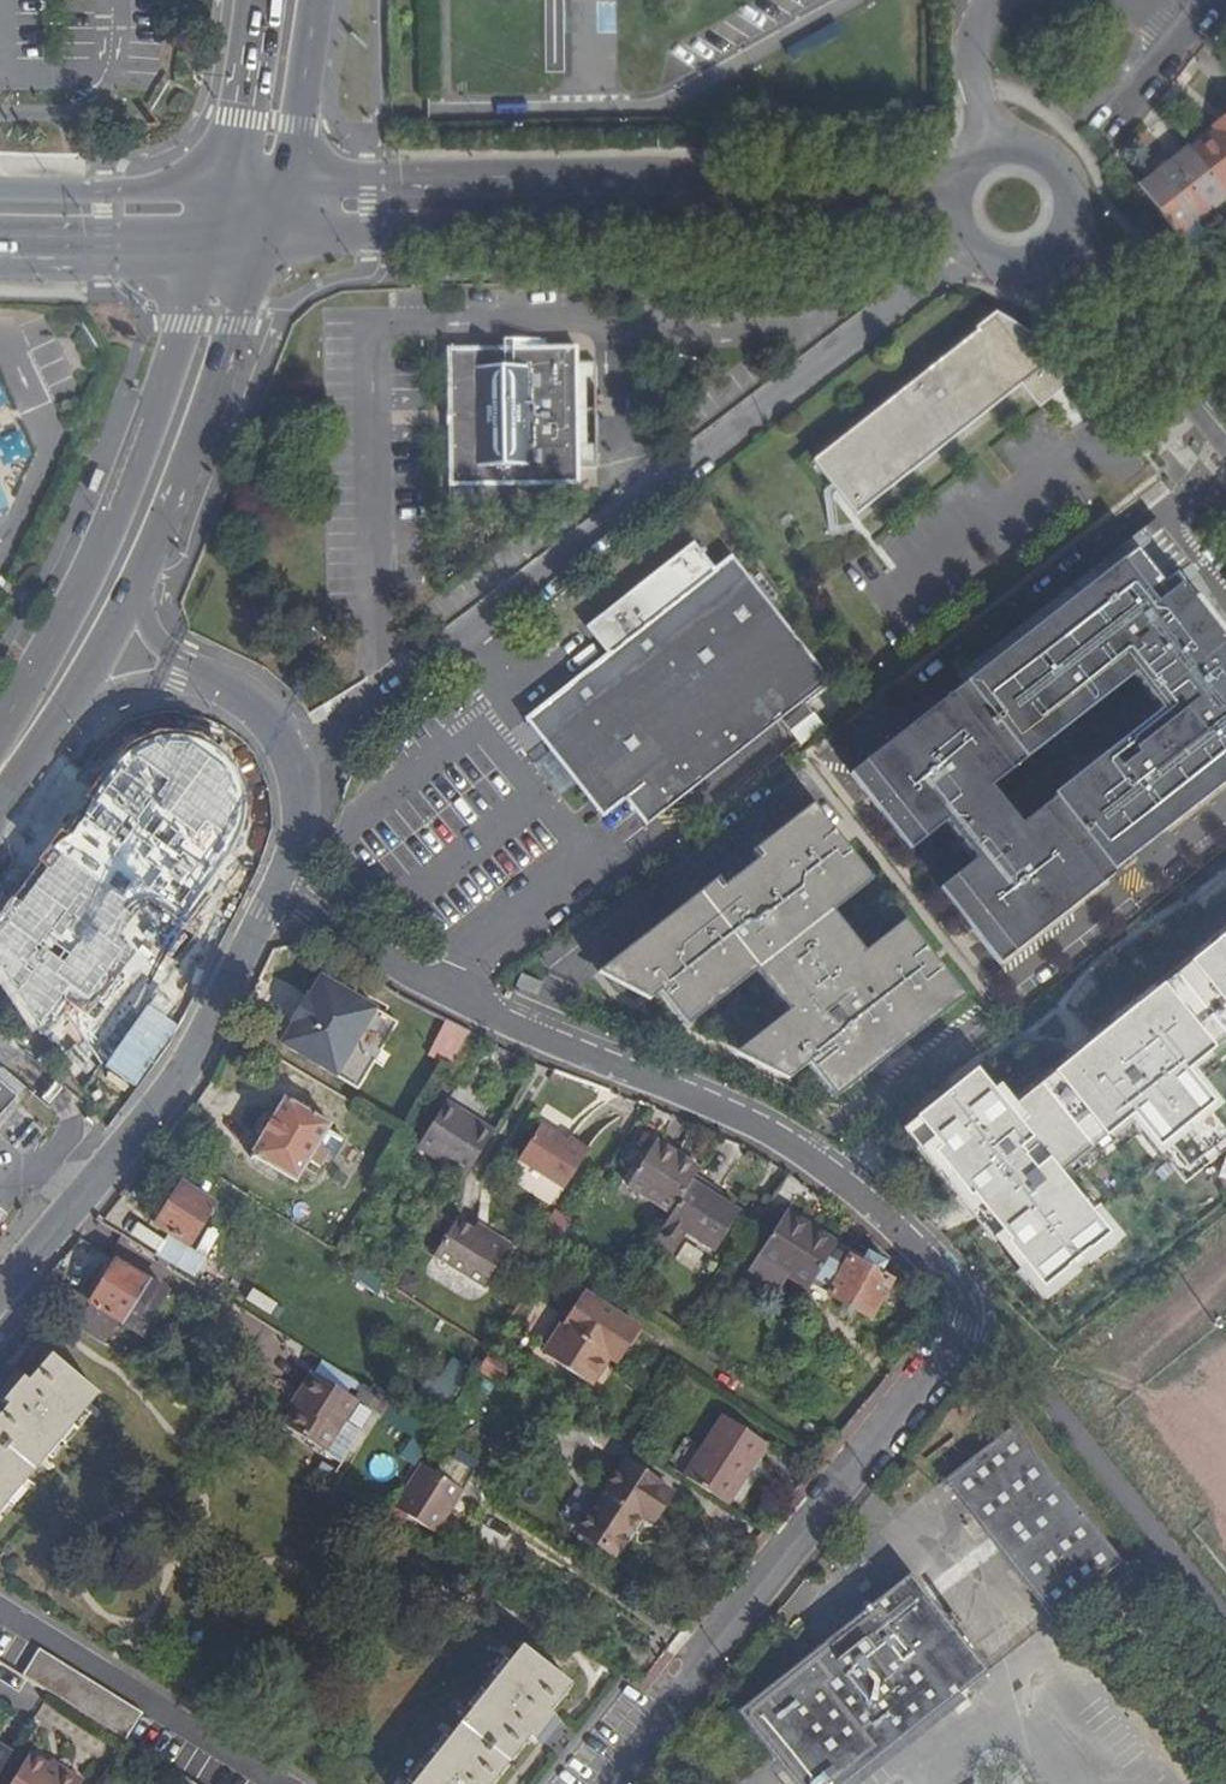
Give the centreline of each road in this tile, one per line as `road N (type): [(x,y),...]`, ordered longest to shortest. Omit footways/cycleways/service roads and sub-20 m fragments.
road 1 (residential): [(277,892),(413,979),(489,1016),(762,1125),(898,1223),(966,1294),(969,1311)]
road 2 (residential): [(265,240),(757,212),(881,216),(957,237)]
road 3 (residential): [(955,177),(282,188)]
road 4 (residential): [(605,1783),(969,1311)]
road 5 (secondary): [(207,242),(122,502),(38,672),(0,730)]
road 6 (residential): [(0,1293),(186,1073),(277,892)]
road 7 (secondary): [(140,576),(265,240)]
road 8 (residential): [(1019,268),(1086,294),(1225,455)]
road 9 (residential): [(1225,418),(1085,256),(1072,197)]
road 10 (residential): [(277,892),(301,817),(300,782),(276,724),(223,685)]
road 11 (tertiary): [(222,191),(0,192)]
road 12 (tertiary): [(0,241),(207,242)]
road 13 (secondary): [(259,0),(244,118),(222,191)]
road 14 (secondary): [(282,188),(315,0)]
road 15 (residential): [(59,725),(130,685),(223,685)]
road 16 (secondary): [(59,725),(140,576)]
road 17 (residential): [(987,150),(968,52),(992,0)]
road 18 (residential): [(223,685),(151,633),(140,576)]

